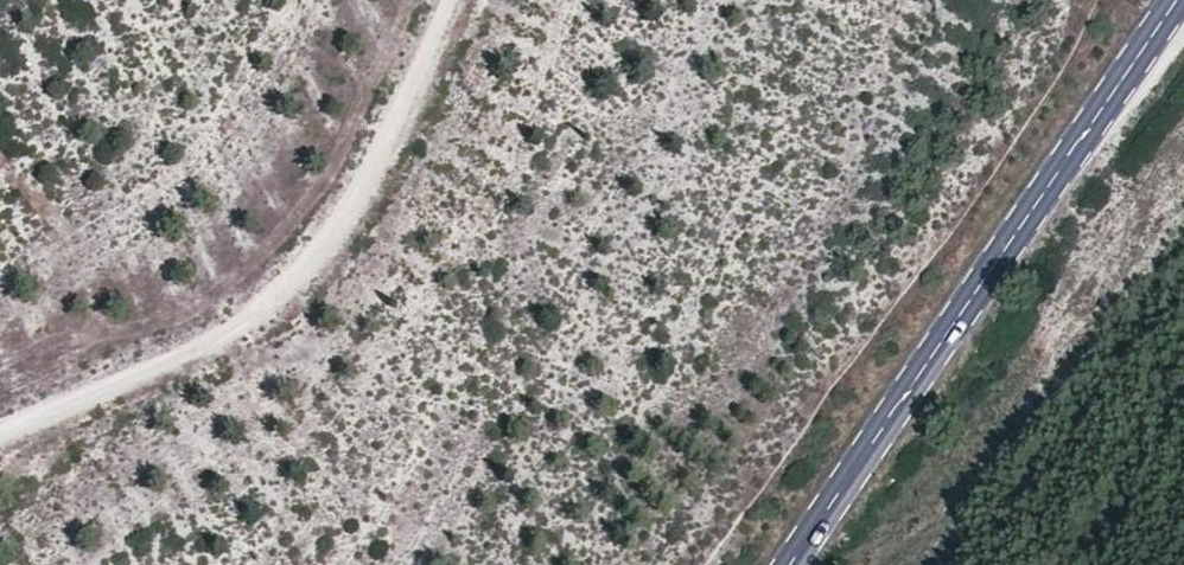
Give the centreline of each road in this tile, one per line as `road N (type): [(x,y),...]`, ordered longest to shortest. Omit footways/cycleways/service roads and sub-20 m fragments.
road 1 (secondary): [(1169,0),(780,564)]
road 2 (track): [(0,442),(233,335),(275,308),(364,191),(401,127),(452,0)]

